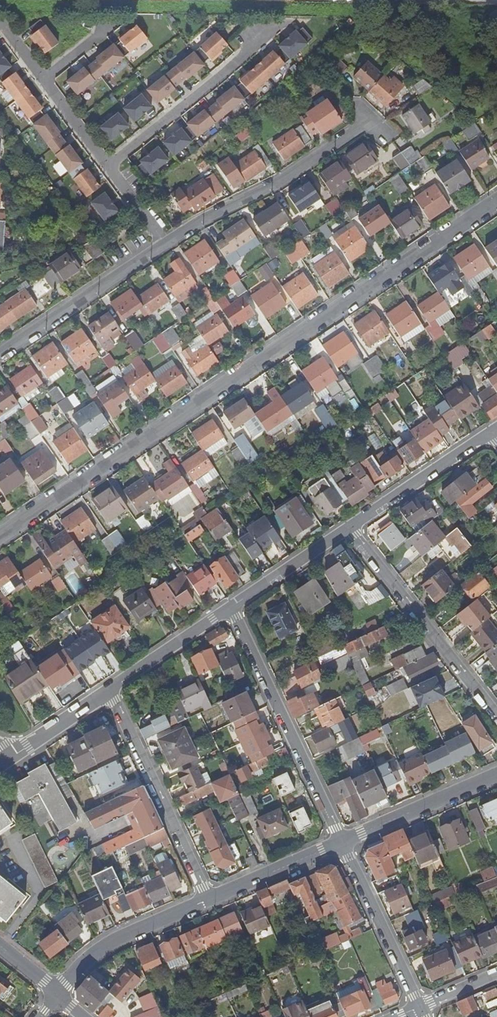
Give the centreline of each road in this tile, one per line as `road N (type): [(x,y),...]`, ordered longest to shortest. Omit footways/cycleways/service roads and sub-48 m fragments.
road 1 (residential): [(0,535),(496,199)]
road 2 (residential): [(342,840),(232,608)]
road 3 (residential): [(162,241),(371,119)]
road 4 (residential): [(351,526),(496,715)]
road 5 (residential): [(109,692),(204,893)]
road 6 (residential): [(279,30),(111,169)]
road 7 (residential): [(0,355),(162,241)]
road 8 (residential): [(420,1008),(342,840)]
road 9 (residential): [(57,992),(102,946),(204,893)]
road 10 (residential): [(491,432),(351,526)]
road 11 (residential): [(342,840),(496,774)]
road 12 (residential): [(232,608),(109,692)]
road 13 (residential): [(204,893),(342,840)]
road 14 (residential): [(351,526),(232,608)]
road 15 (residential): [(6,761),(109,692)]

